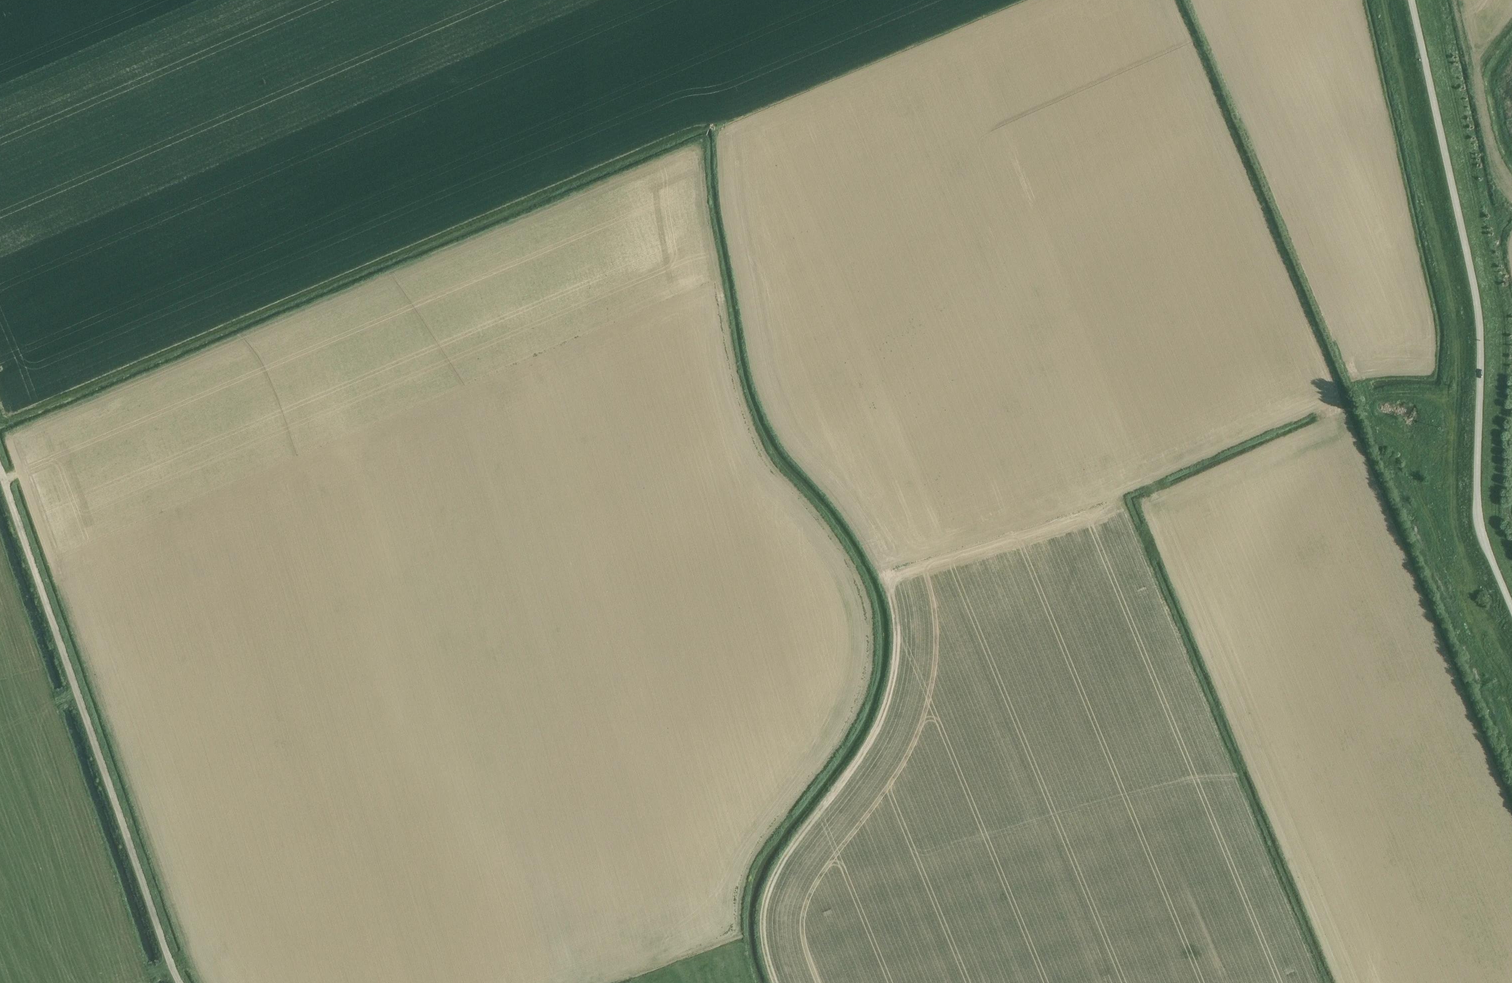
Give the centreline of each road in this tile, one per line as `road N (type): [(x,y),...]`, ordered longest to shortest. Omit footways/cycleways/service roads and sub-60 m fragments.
road 1 (unclassified): [(1511,612),(1479,535),(1477,316),(1410,0)]
road 2 (track): [(179,982),(0,470)]

